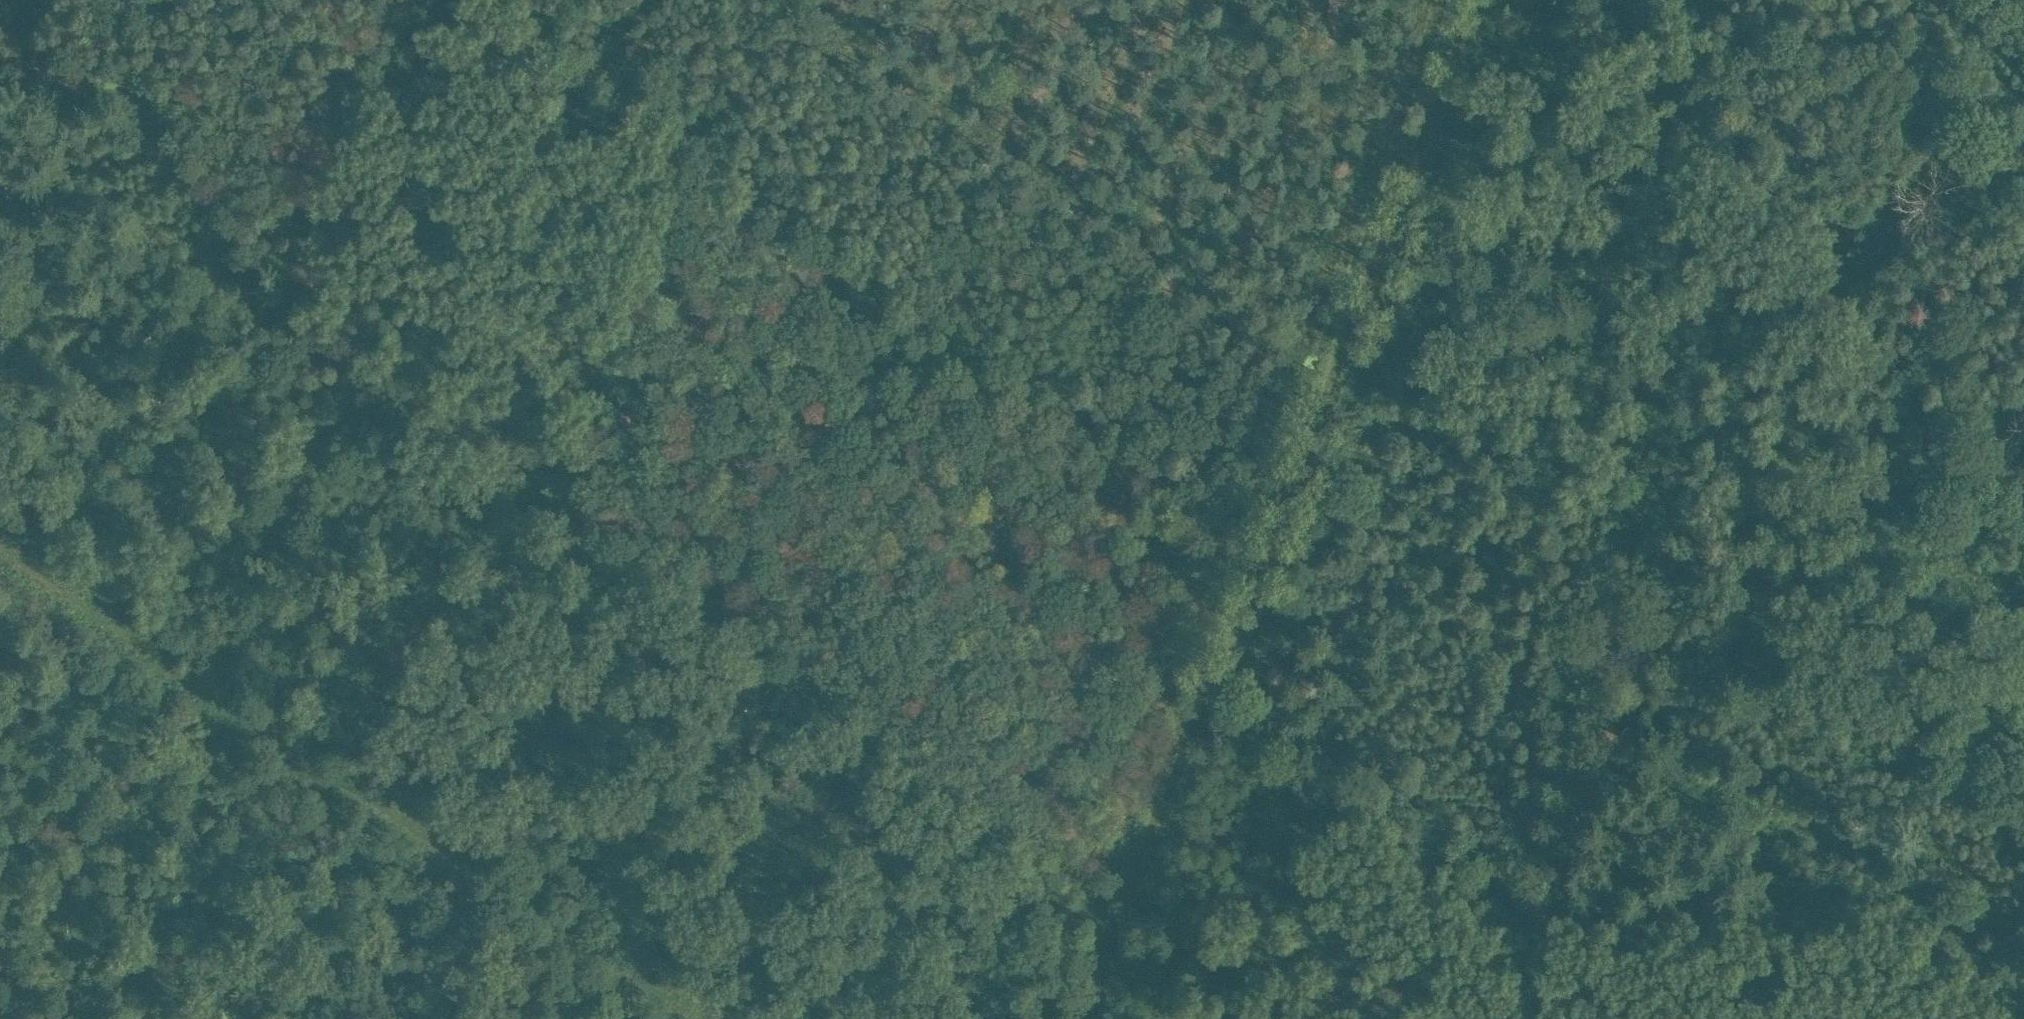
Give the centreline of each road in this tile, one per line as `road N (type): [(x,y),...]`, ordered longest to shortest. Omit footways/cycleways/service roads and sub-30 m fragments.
road 1 (track): [(694,1018),(0,548)]
road 2 (track): [(1070,1018),(1246,563)]
road 3 (track): [(1246,563),(1402,159)]
road 4 (track): [(1402,159),(1474,0)]

